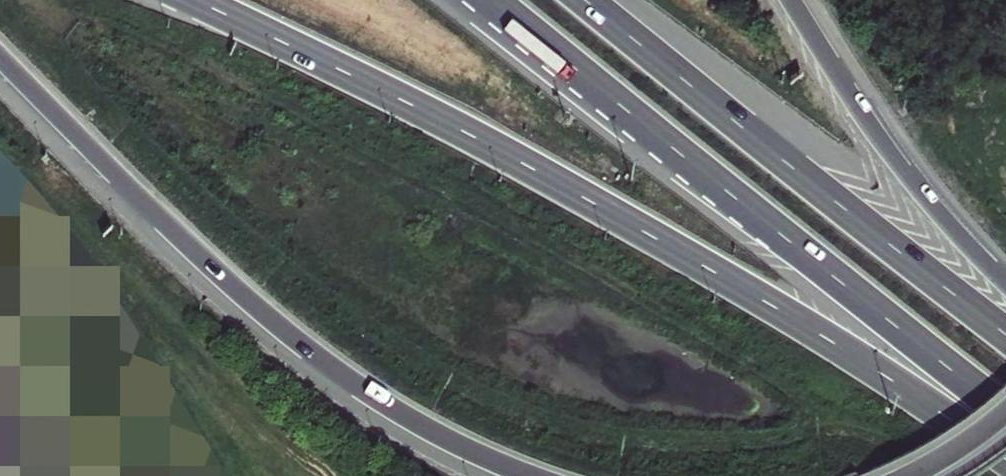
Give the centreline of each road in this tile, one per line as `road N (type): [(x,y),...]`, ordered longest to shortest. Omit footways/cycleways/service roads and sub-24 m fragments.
road 1 (trunk): [(194,0),(588,199),(774,306),(1005,456)]
road 2 (trunk): [(0,60),(300,346),(426,430),(527,475)]
road 3 (motorway): [(1005,336),(585,0)]
road 4 (motorway): [(687,157),(1005,412)]
road 5 (trunk): [(1005,282),(901,168),(790,0)]
road 6 (motorway): [(464,0),(687,157)]
road 7 (motorway): [(495,0),(687,157)]

